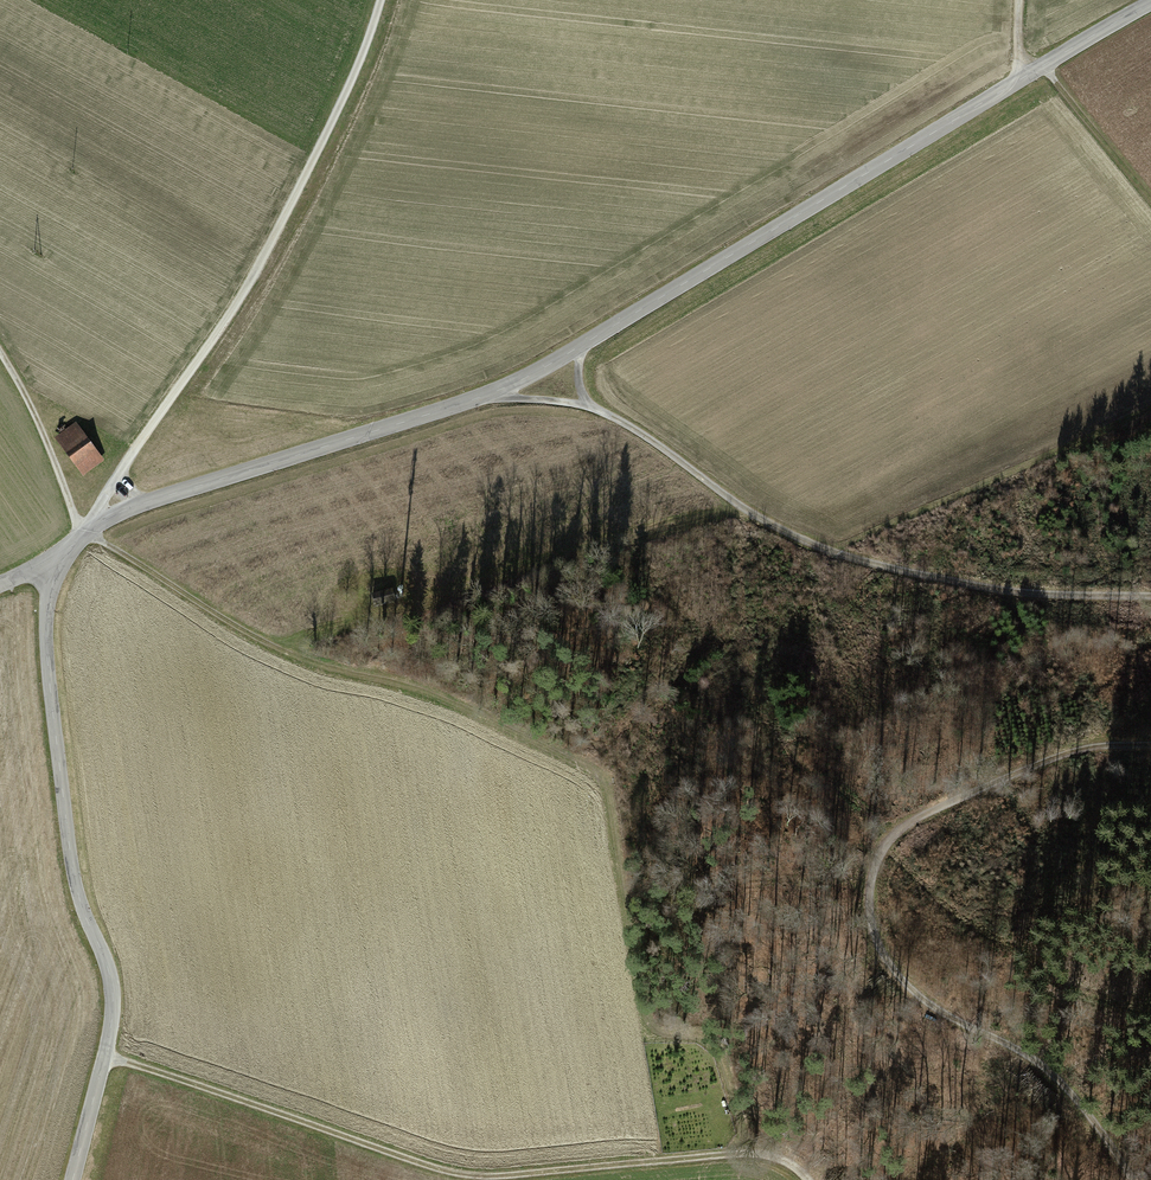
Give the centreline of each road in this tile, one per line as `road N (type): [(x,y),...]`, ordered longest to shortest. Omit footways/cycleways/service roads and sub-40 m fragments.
road 1 (unclassified): [(77,1179),(119,1001),(70,837),(54,567),(92,526),(512,388),(1150,6)]
road 2 (track): [(1134,1179),(1055,1069),(913,990),(885,951),(877,889),(886,853),(988,771),(1083,736),(1150,739)]
road 3 (track): [(92,526),(125,461),(242,295),(333,121),(381,0)]
road 4 (track): [(1150,595),(995,592),(841,553),(743,507)]
road 5 (track): [(110,1062),(473,1179)]
road 6 (track): [(503,1179),(739,1159),(771,1161),(800,1179)]
road 7 (track): [(342,677),(218,624),(92,526)]
road 8 (track): [(512,388),(594,406),(743,507)]
road 9 (track): [(0,349),(44,434),(73,520),(92,526)]
road 10 (track): [(1050,64),(1150,199)]

